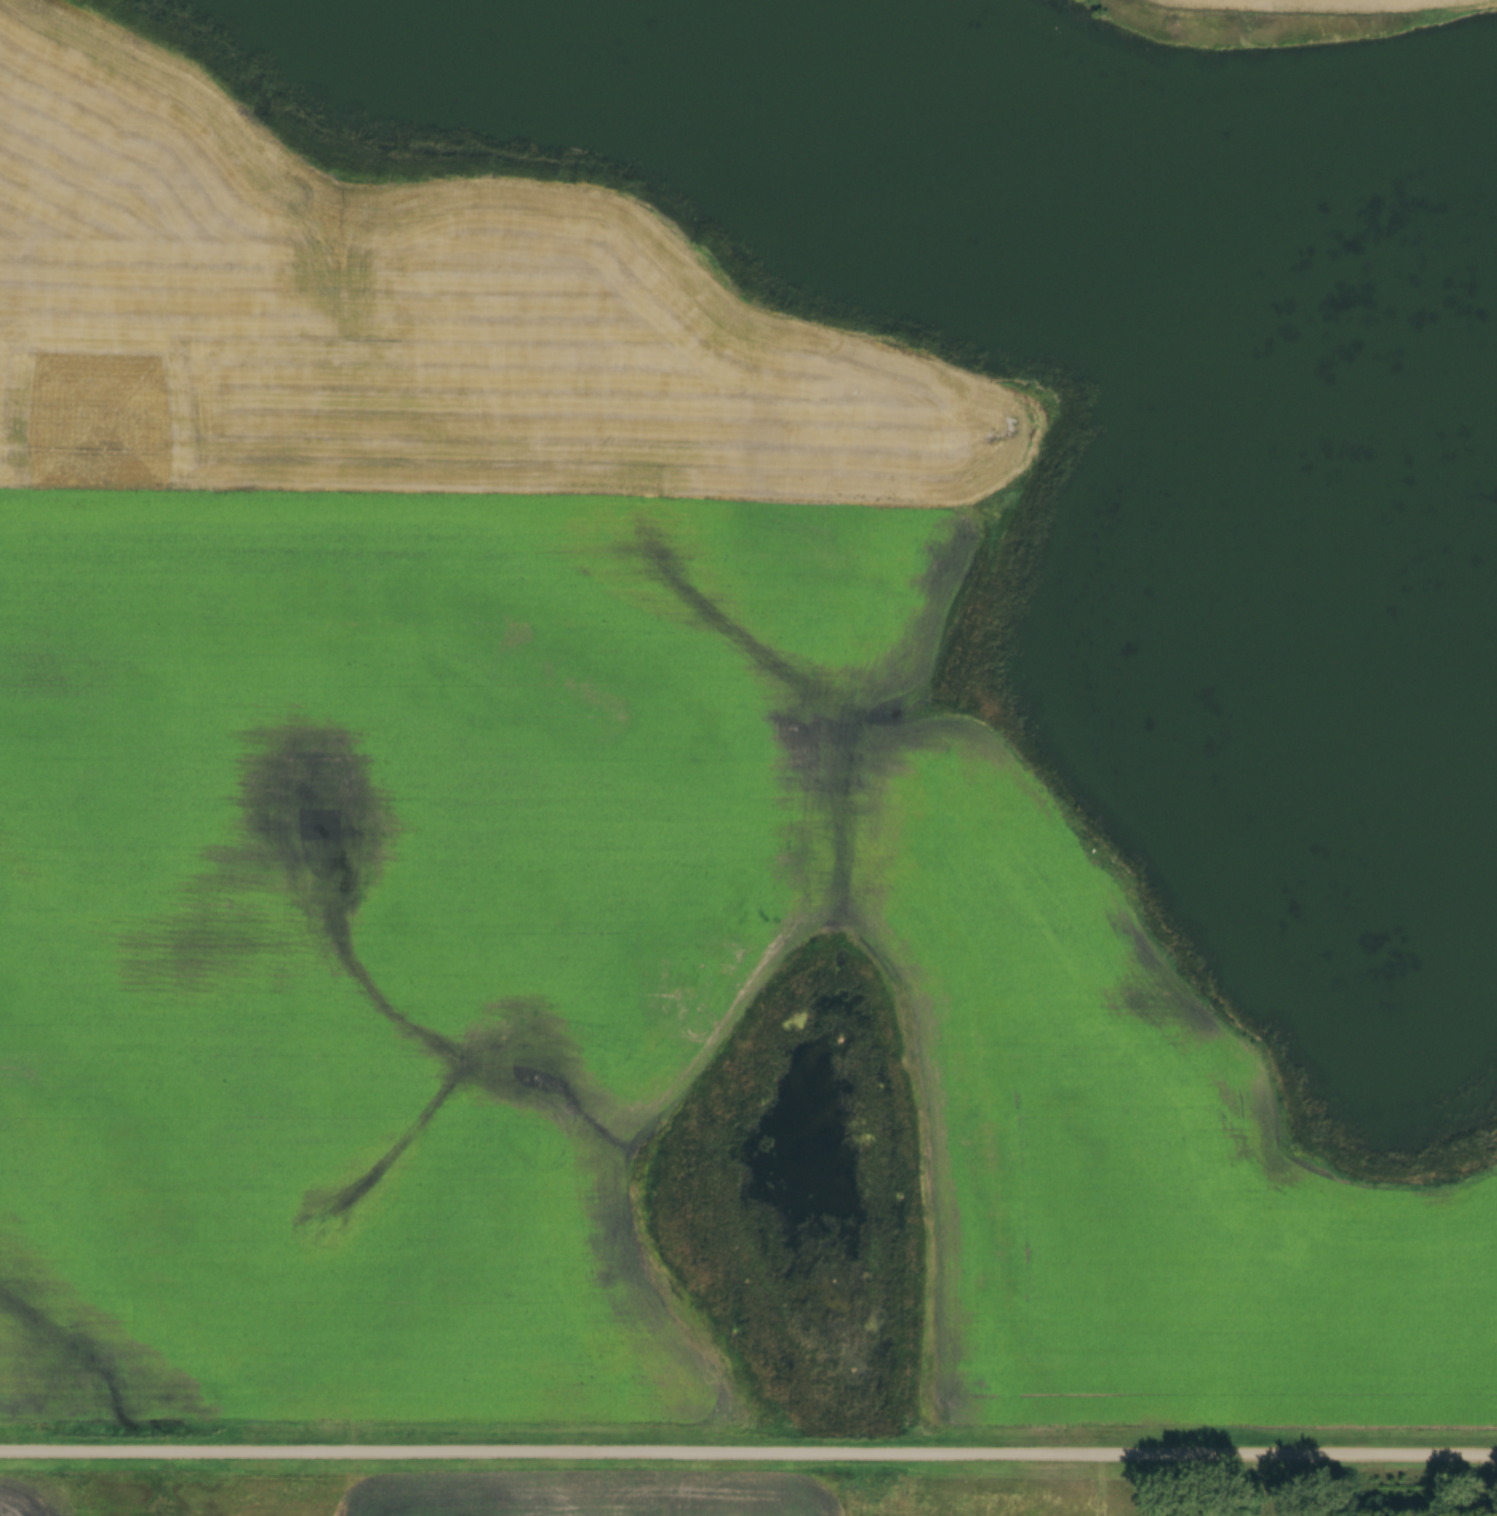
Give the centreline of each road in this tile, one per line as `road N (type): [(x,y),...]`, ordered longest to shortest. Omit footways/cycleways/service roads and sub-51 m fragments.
road 1 (residential): [(1496,1456),(0,1451)]

